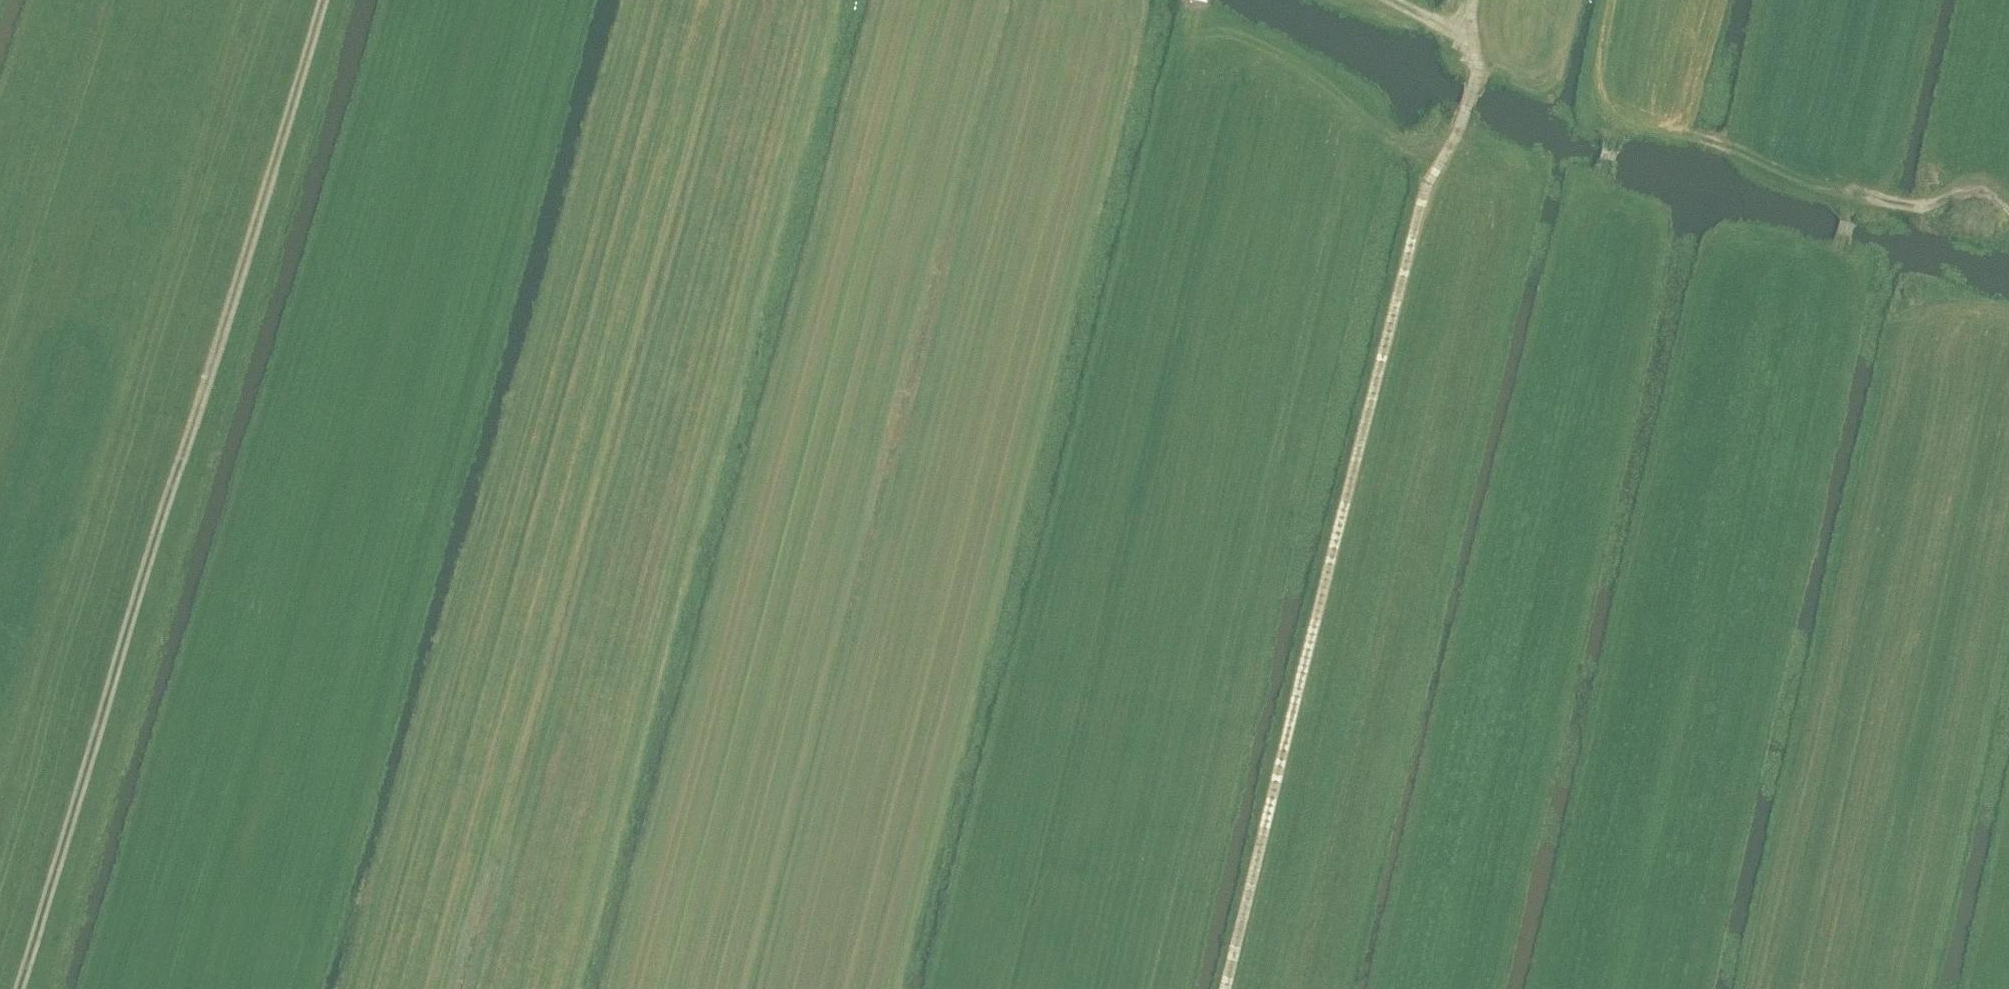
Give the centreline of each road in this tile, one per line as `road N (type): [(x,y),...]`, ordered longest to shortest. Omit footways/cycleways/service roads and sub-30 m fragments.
road 1 (track): [(18,988),(320,0)]
road 2 (track): [(1471,0),(1463,34),(1477,69),(1465,117),(1429,177),(1223,988)]
road 3 (track): [(2008,228),(1880,199)]

